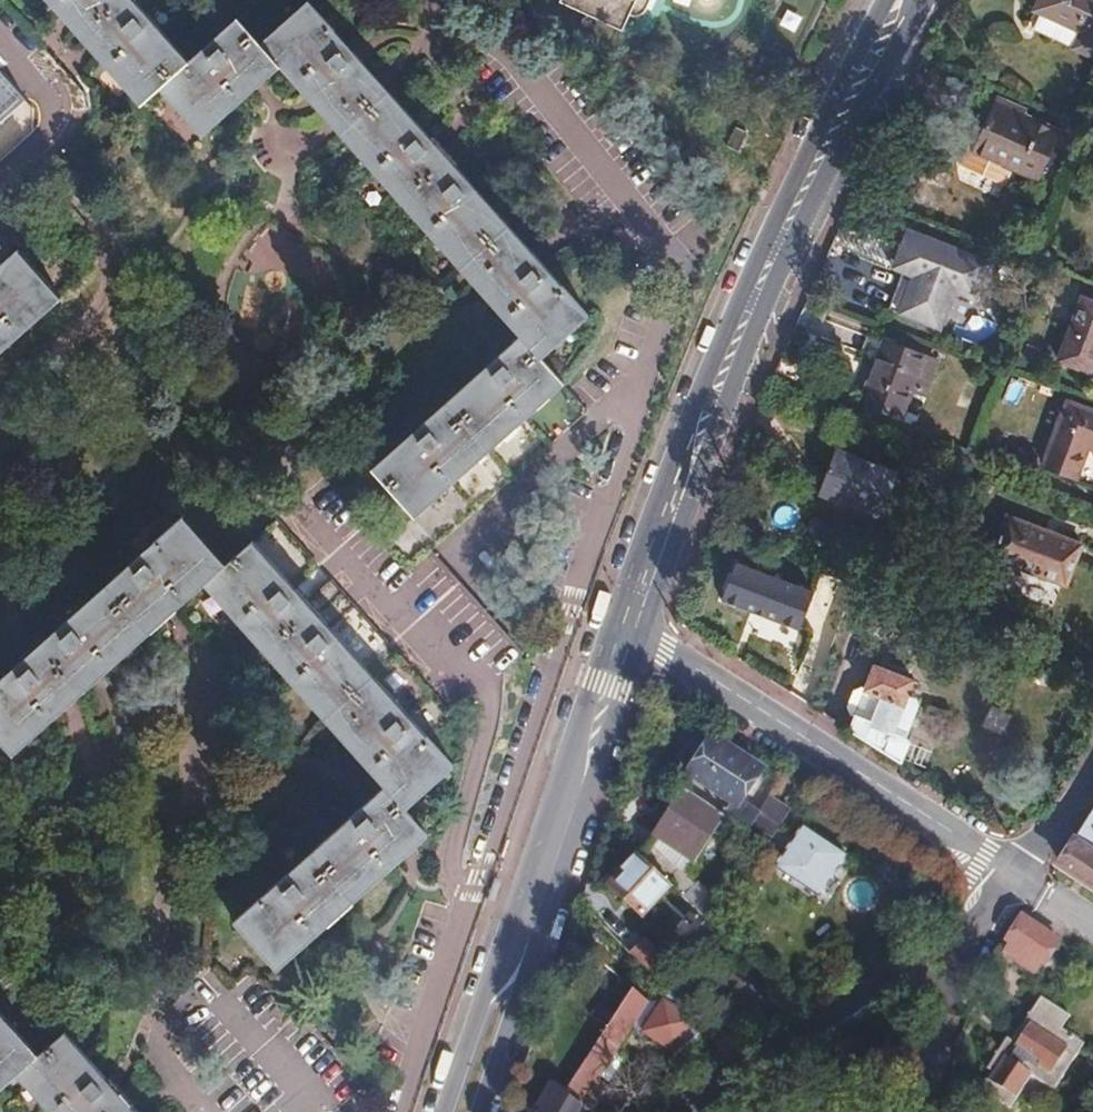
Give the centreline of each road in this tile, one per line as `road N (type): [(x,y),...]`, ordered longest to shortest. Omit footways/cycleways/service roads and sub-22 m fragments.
road 1 (residential): [(620,412),(619,451),(396,1111)]
road 2 (tertiary): [(631,626),(758,286),(899,0)]
road 3 (tertiary): [(464,1111),(631,626)]
road 4 (residential): [(631,626),(1013,874)]
road 5 (residential): [(706,1111),(965,942)]
road 6 (residential): [(917,1111),(965,942)]
road 7 (residential): [(0,175),(42,133),(44,105),(0,44)]
road 8 (residential): [(1092,771),(1013,874)]

